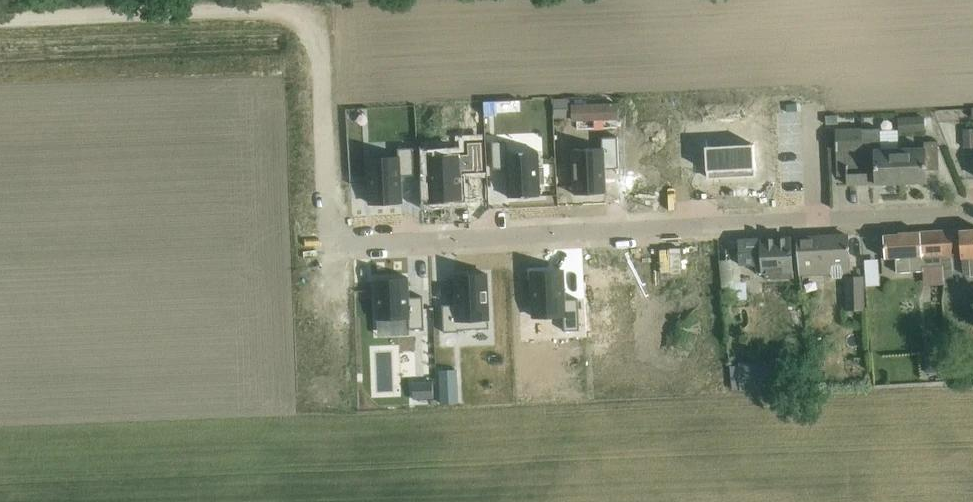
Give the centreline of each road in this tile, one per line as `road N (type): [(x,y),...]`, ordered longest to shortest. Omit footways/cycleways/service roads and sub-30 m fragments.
road 1 (residential): [(330,244),(972,212)]
road 2 (track): [(0,19),(264,10),(306,22),(321,50),(330,244)]

